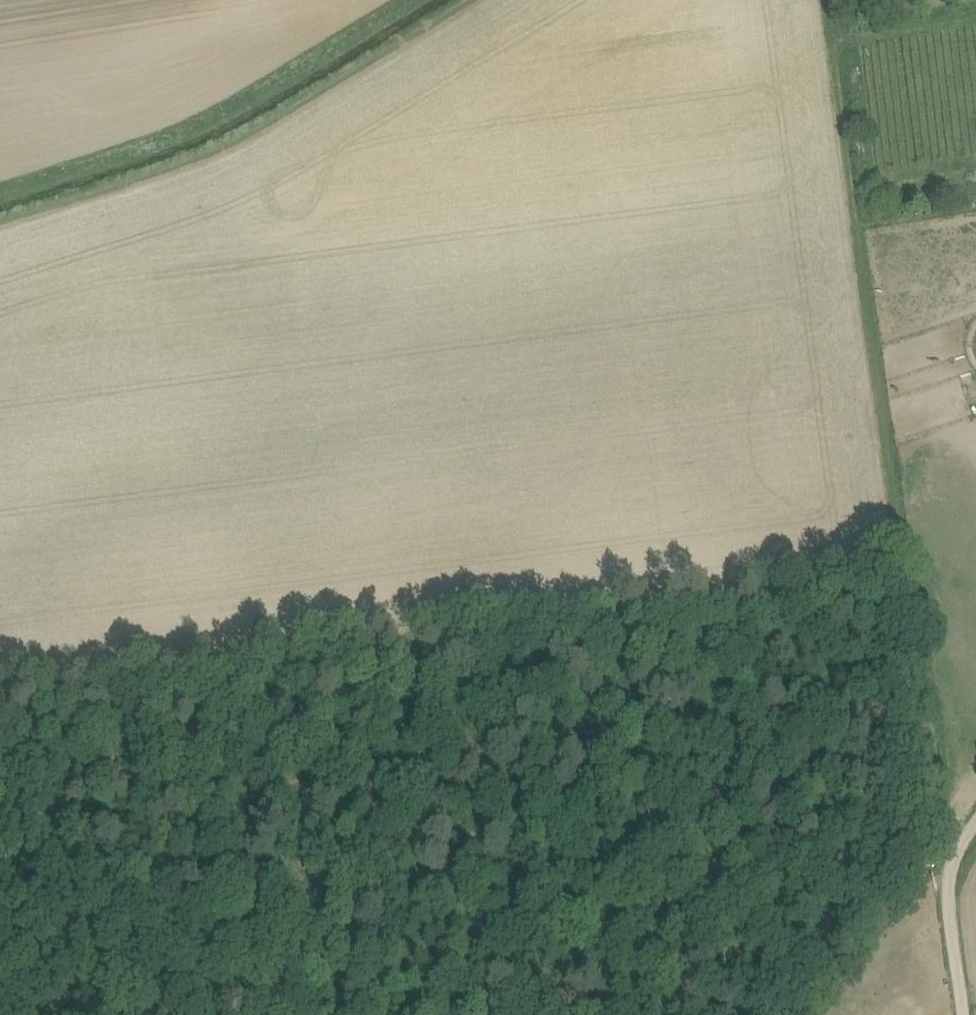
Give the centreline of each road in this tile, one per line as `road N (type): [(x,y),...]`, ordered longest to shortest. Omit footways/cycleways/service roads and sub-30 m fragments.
road 1 (track): [(830,0),(930,707),(944,861)]
road 2 (track): [(944,861),(965,1014)]

